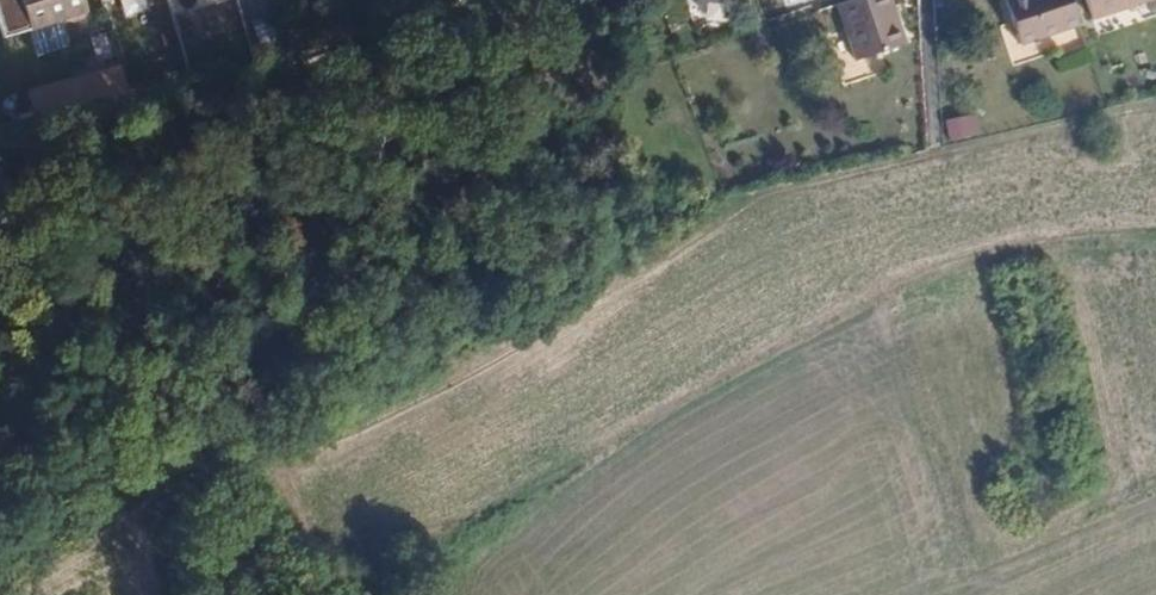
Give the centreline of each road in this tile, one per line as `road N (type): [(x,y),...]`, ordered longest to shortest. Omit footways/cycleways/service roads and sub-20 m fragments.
road 1 (track): [(1155,103),(718,209),(0,556)]
road 2 (track): [(929,0),(937,156)]

